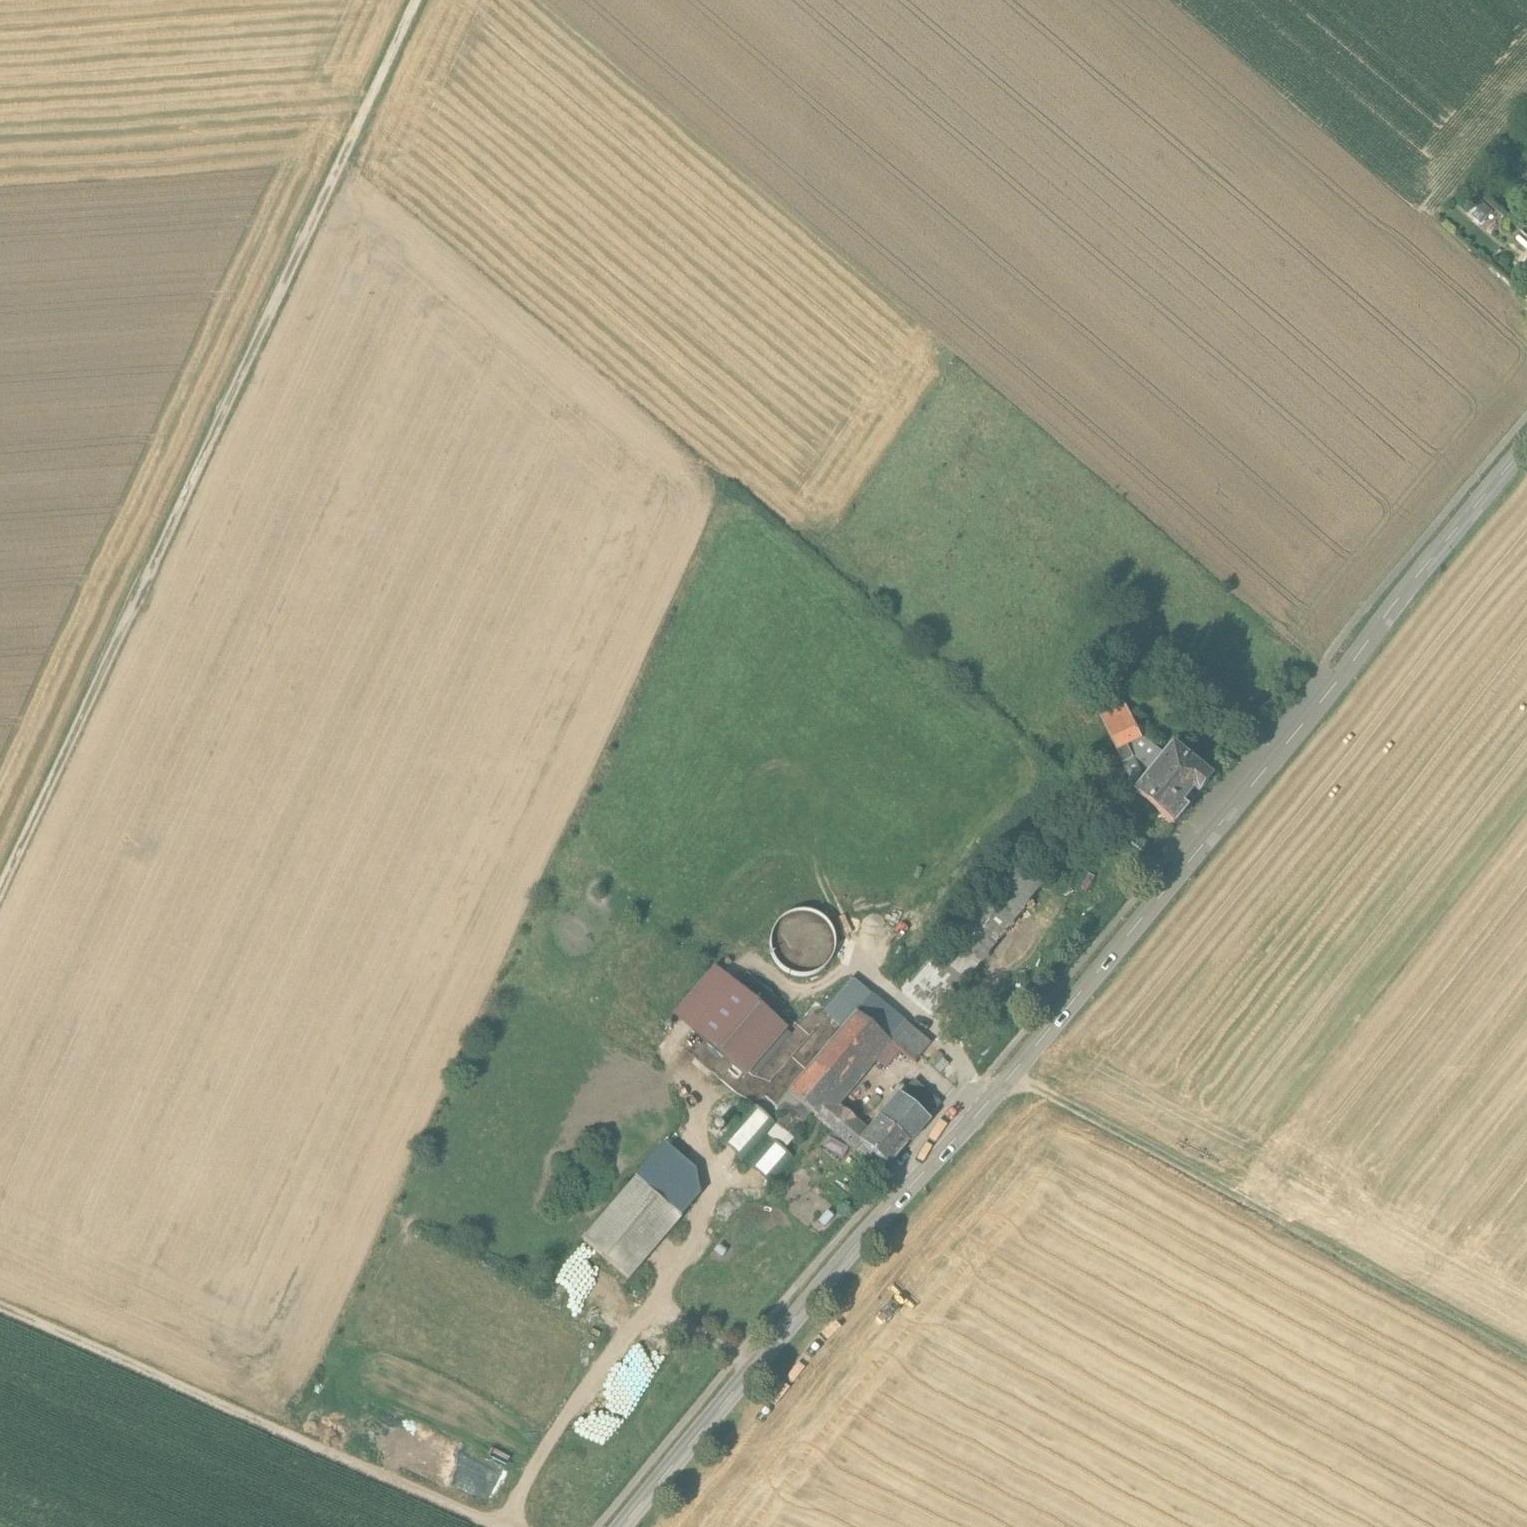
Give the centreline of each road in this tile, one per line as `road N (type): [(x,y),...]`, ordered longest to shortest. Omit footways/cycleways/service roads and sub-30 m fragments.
road 1 (tertiary): [(1526,444),(1008,1078),(622,1526)]
road 2 (track): [(0,890),(416,0)]
road 3 (track): [(1526,1343),(1008,1078)]
road 4 (track): [(0,1311),(497,1526)]

